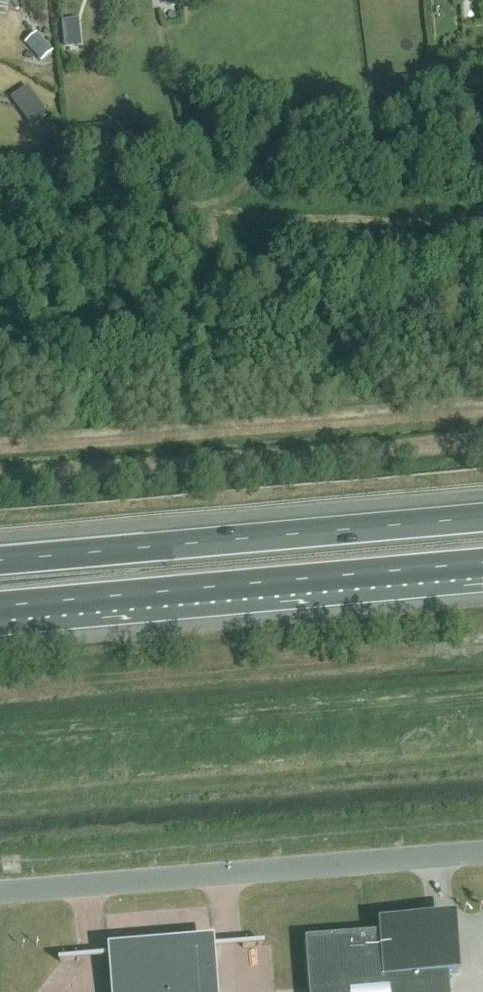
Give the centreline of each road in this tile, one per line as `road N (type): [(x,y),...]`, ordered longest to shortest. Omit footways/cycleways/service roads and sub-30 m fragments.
road 1 (motorway): [(0,607),(482,564)]
road 2 (motorway): [(482,517),(0,560)]
road 3 (unclassified): [(0,893),(482,853)]

